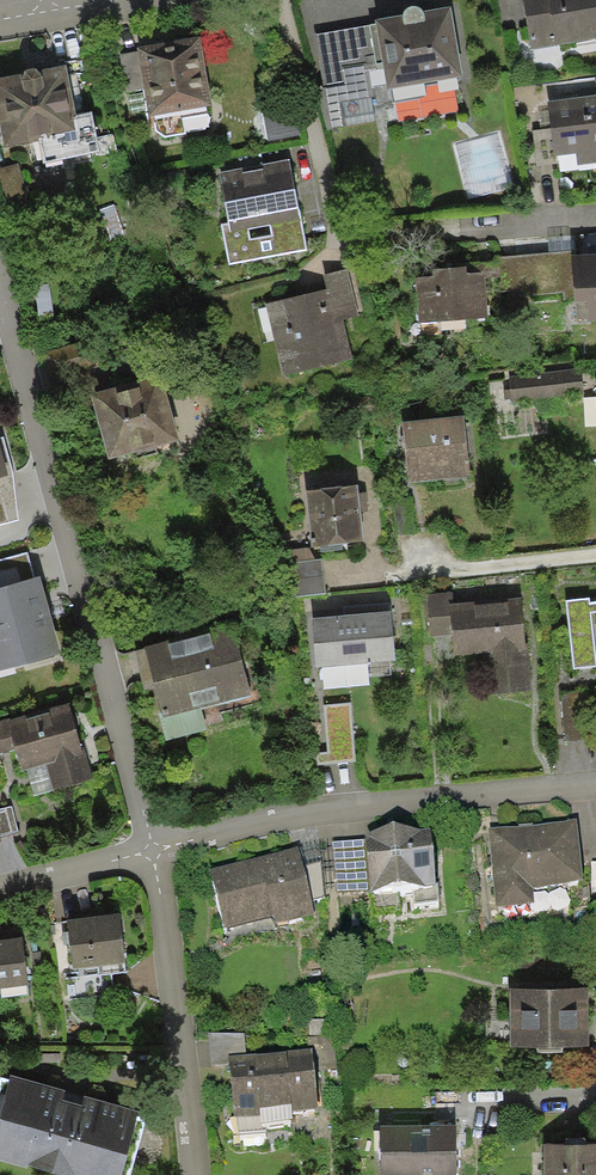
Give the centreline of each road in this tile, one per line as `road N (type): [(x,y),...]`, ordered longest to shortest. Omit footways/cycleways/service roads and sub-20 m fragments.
road 1 (residential): [(0,275),(155,852)]
road 2 (residential): [(155,852),(360,807),(595,783)]
road 3 (residential): [(155,852),(198,1174)]
road 4 (residential): [(0,879),(155,852)]

